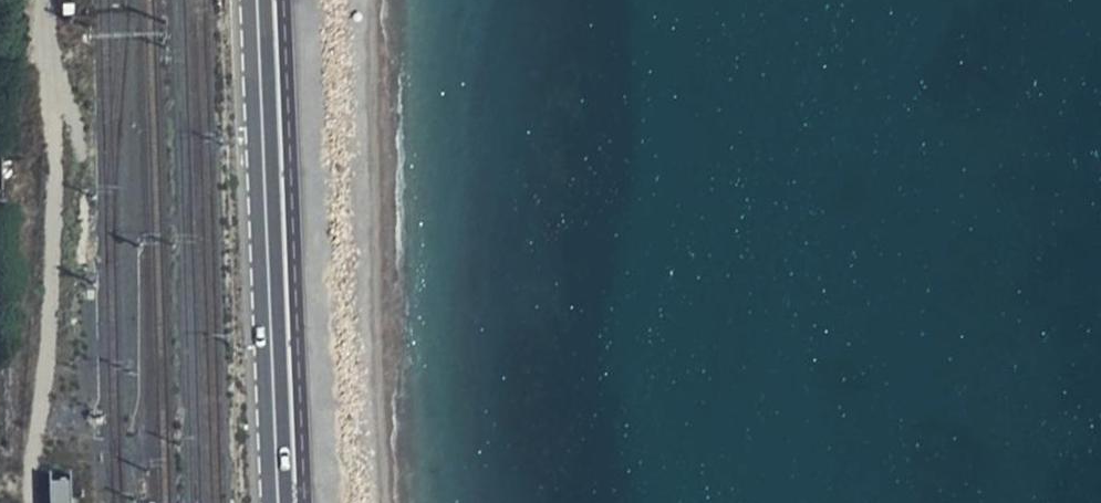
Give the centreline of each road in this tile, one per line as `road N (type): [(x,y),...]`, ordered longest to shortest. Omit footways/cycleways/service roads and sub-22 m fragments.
road 1 (primary): [(280,502),(260,0)]

